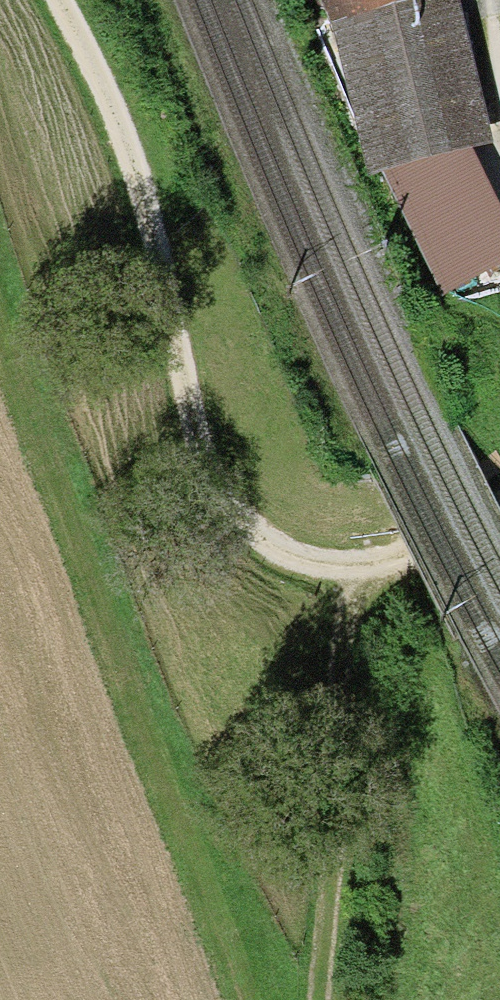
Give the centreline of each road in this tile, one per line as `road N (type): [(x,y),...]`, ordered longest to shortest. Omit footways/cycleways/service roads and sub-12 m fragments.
road 1 (track): [(47,0),(112,127),(207,474),(242,525),(283,552),(344,570),(401,556),(499,508)]
road 2 (track): [(344,570),(317,999)]

